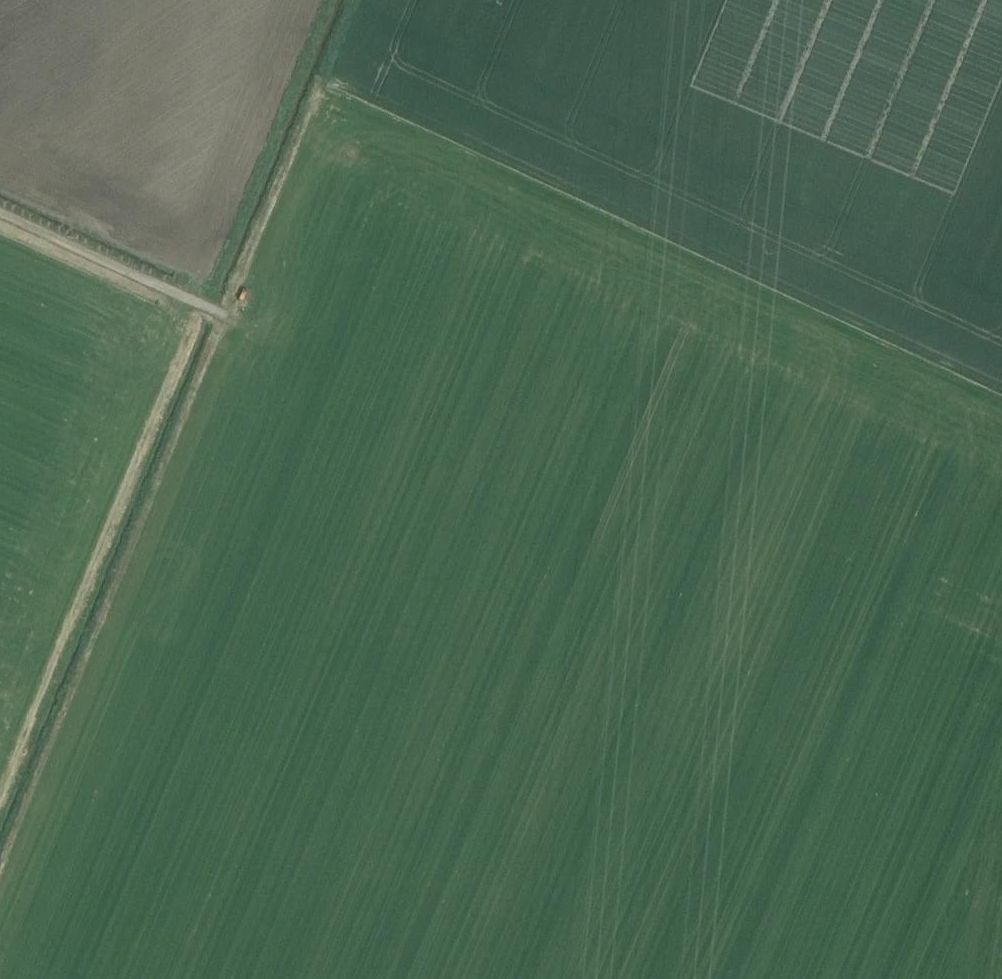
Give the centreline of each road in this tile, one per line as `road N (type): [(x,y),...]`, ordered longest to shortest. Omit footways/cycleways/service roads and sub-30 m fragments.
road 1 (track): [(211,312),(0,214)]

